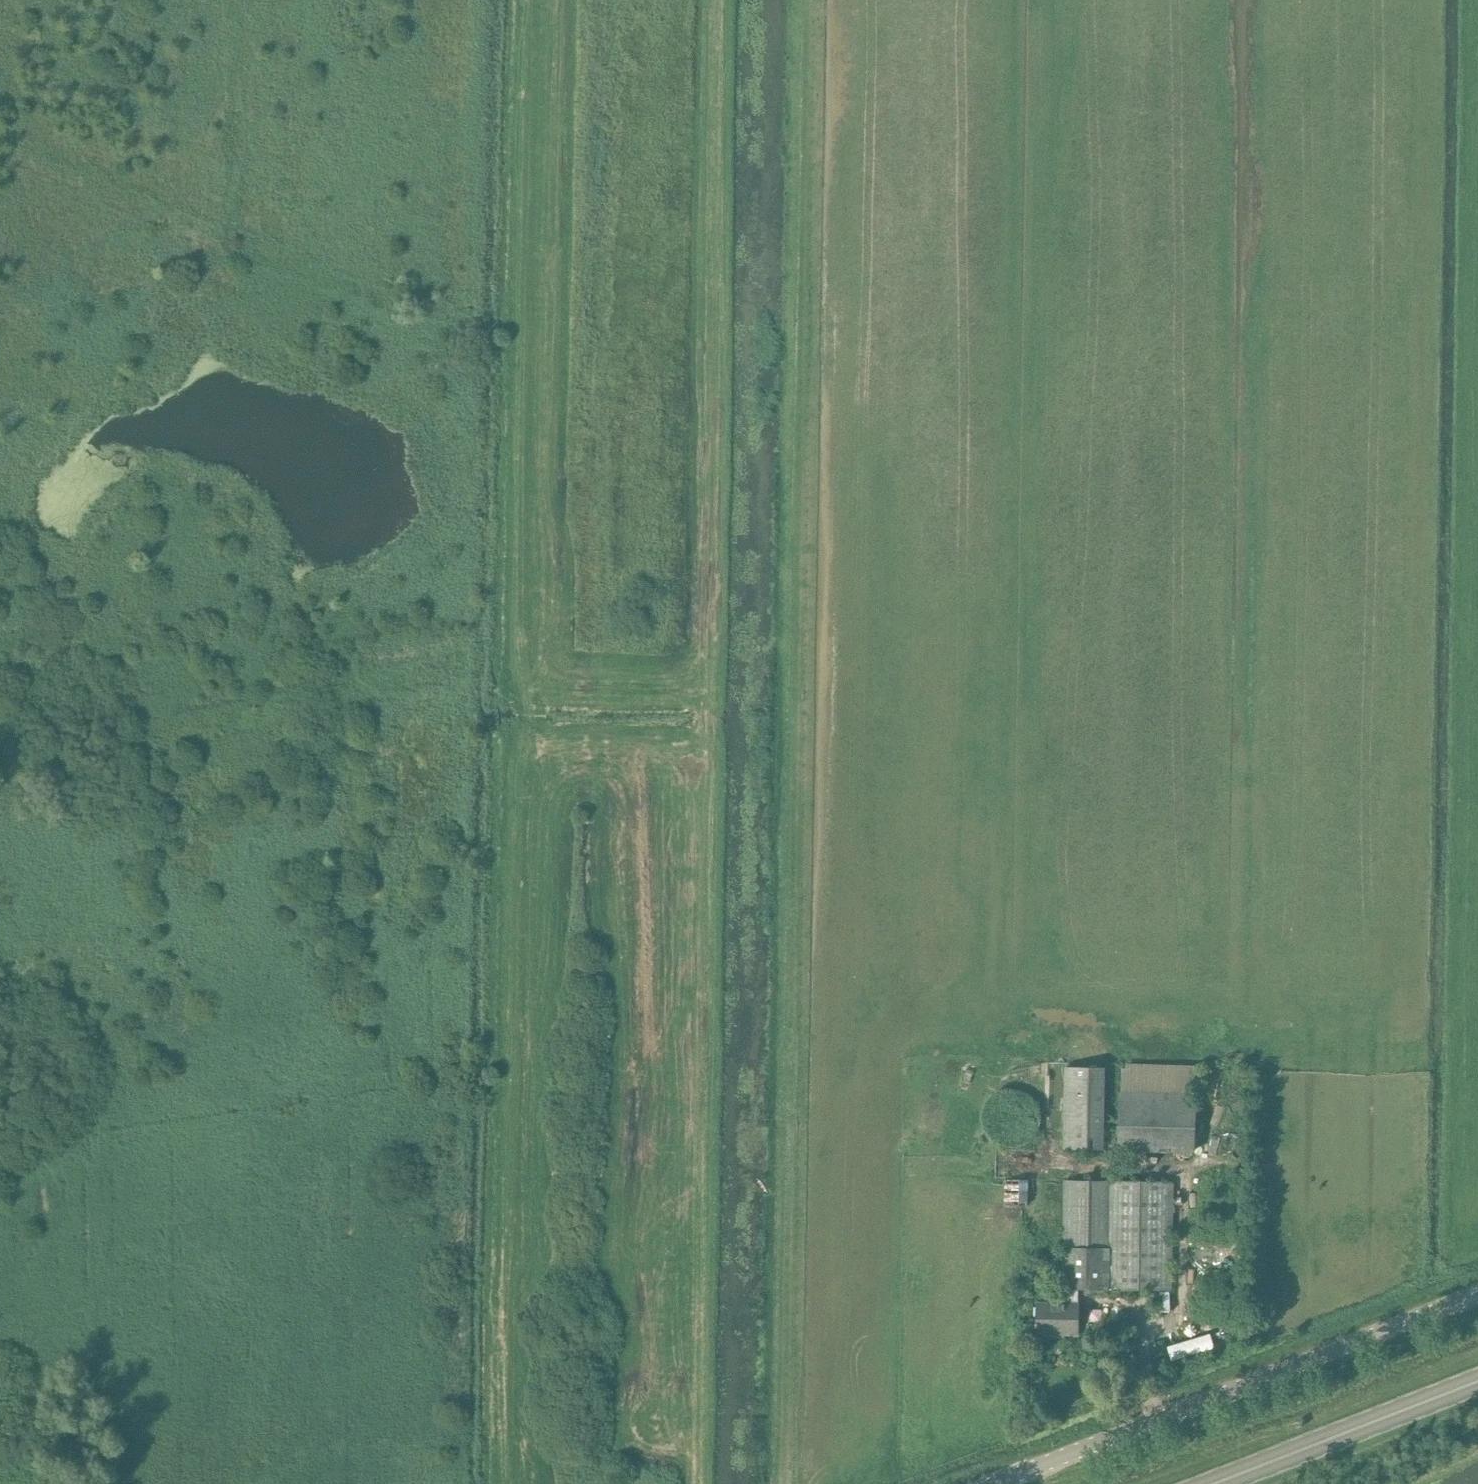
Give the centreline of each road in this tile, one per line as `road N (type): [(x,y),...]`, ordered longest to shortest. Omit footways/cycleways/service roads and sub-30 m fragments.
road 1 (unclassified): [(989,1483),(1477,1291)]
road 2 (primary): [(1477,1383),(1220,1483)]

